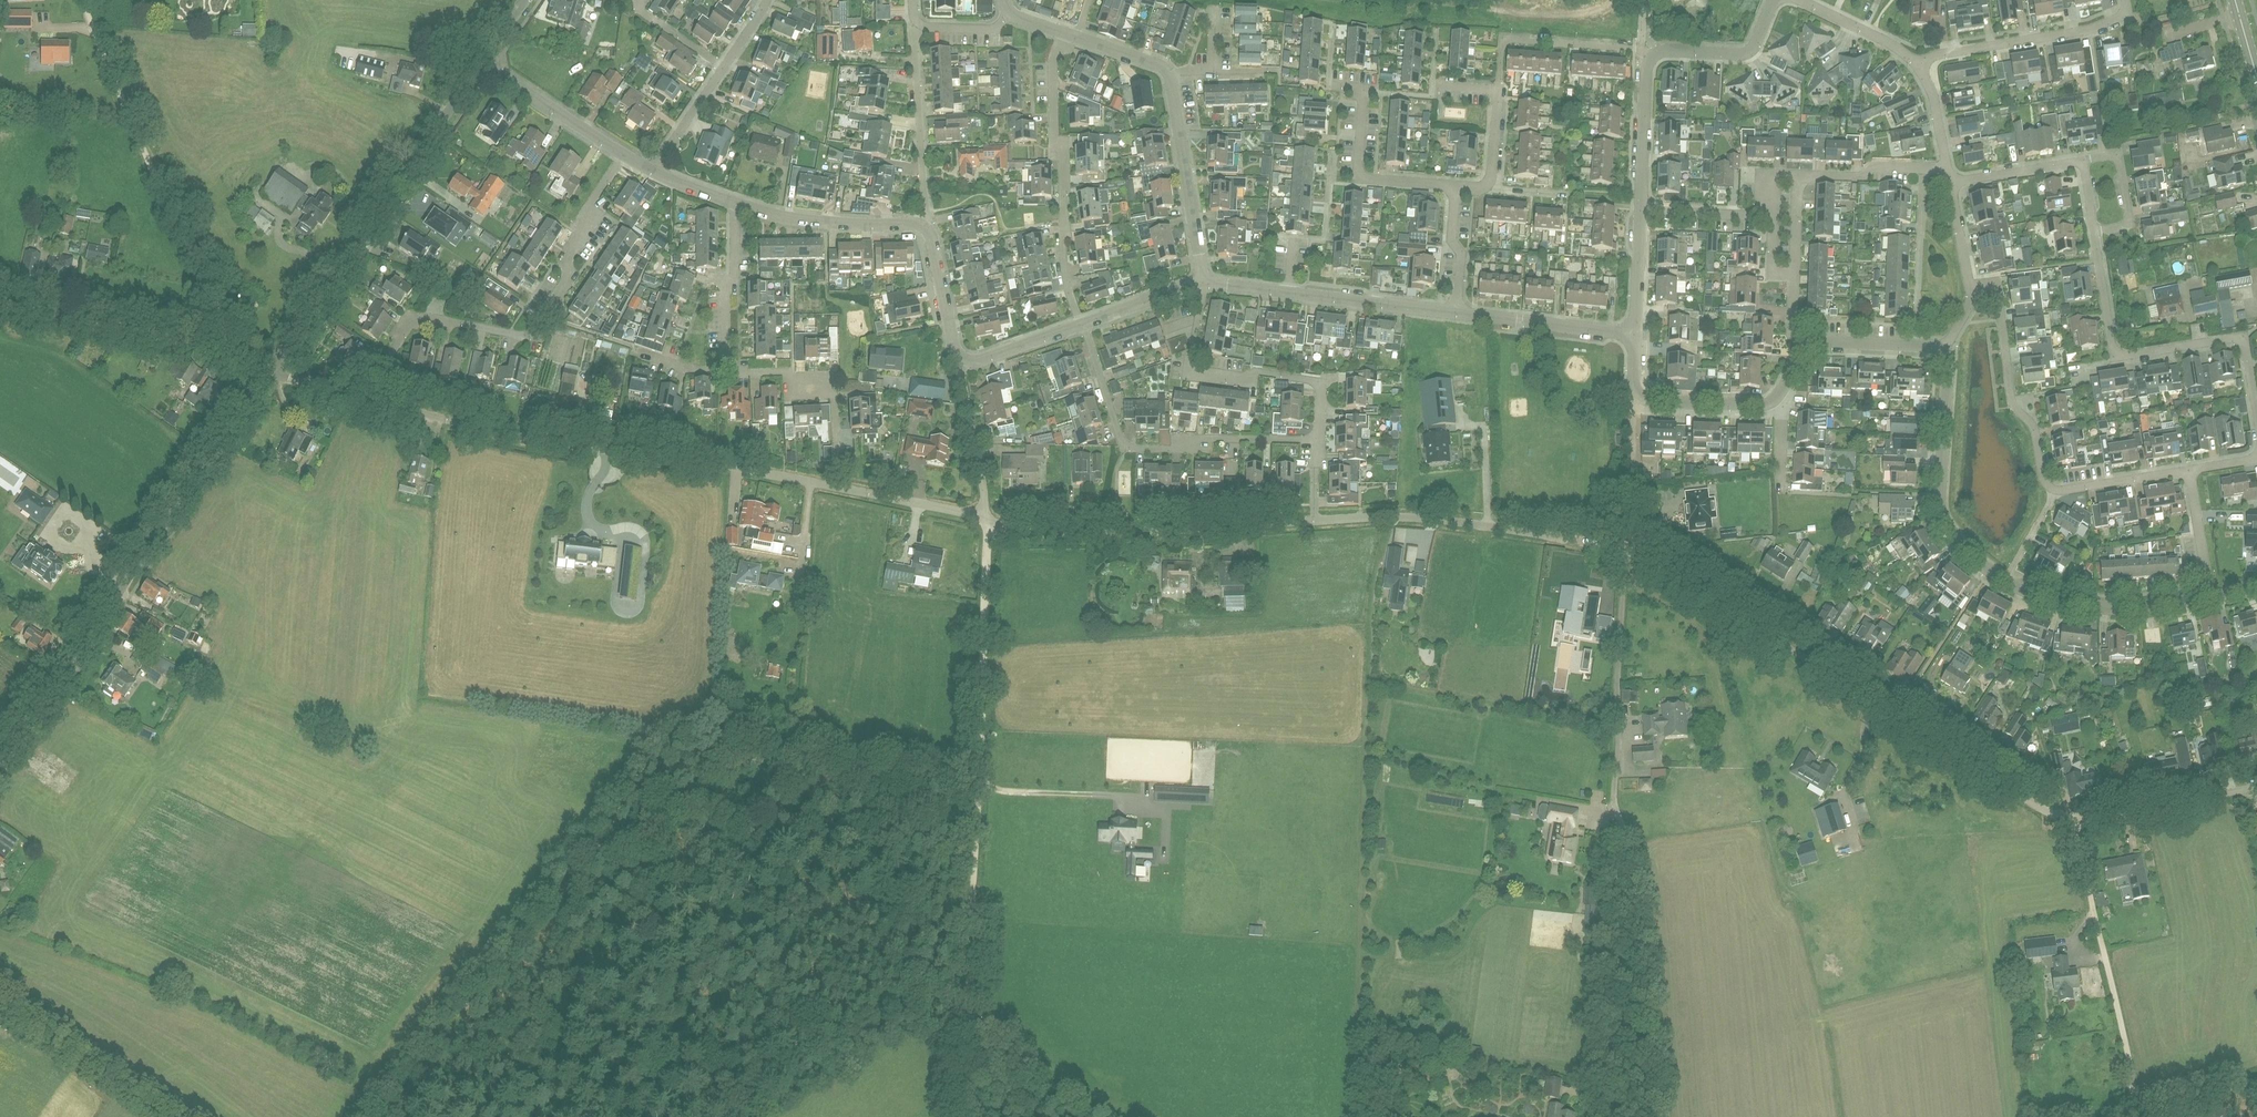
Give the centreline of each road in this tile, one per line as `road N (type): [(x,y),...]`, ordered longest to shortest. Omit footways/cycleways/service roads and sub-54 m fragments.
road 1 (residential): [(986,519),(753,471),(545,442),(267,369)]
road 2 (residential): [(2073,821),(1628,550)]
road 3 (track): [(986,519),(958,1026)]
road 4 (tertiary): [(0,763),(267,369)]
road 5 (residential): [(1949,349),(1937,500),(1952,537),(1974,559),(2003,581),(2060,602),(2121,608),(2210,597)]
road 6 (residential): [(375,383),(417,317),(530,336),(566,281),(593,200),(623,155)]
road 7 (track): [(242,360),(134,127),(86,0)]
road 8 (residential): [(2189,471),(2051,489),(2041,480),(2032,425),(2013,407),(1995,290),(1971,293)]
road 9 (tertiary): [(267,369),(482,63)]
road 10 (residential): [(2256,424),(2242,339),(2114,359),(2094,235)]
road 11 (residential): [(1314,521),(1075,533),(986,519)]
road 12 (residential): [(1320,439),(1124,445),(1083,323)]
road 13 (residential): [(1628,550),(1424,518),(1314,521)]
road 14 (residential): [(2104,1116),(2122,1102),(2131,1058),(2073,821)]
road 15 (residential): [(1083,323),(1067,281),(1054,131),(1054,54),(1063,32)]
road 16 (track): [(1623,829),(1642,885),(1662,1116)]
road 17 (unclassified): [(267,369),(0,304)]
road 18 (residential): [(1320,439),(1318,382),(1261,372),(1242,379),(1191,365),(1204,283)]
road 19 (track): [(1623,829),(1609,1096)]
road 20 (unclassified): [(1919,67),(1936,55),(2102,27),(2130,12),(2127,0)]
road 21 (residential): [(1204,283),(1162,68)]
road 22 (residential): [(1628,550),(1616,753)]
road 23 (residential): [(929,226),(914,29)]
road 24 (residential): [(836,469),(832,377),(727,372)]
road 25 (residential): [(929,226),(829,222),(734,202)]
road 26 (residential): [(1500,90),(1506,40),(1644,50)]
road 27 (residential): [(1456,188),(1356,179),(1363,91)]
road 28 (unclassified): [(2073,821),(2256,785)]
road 29 (residential): [(1641,396),(1656,403),(1761,407),(1802,357)]
road 30 (residential): [(1457,313),(1638,334)]
road 31 (residential): [(727,372),(734,202)]
road 32 (residential): [(1289,293),(1457,313)]
road 33 (residential): [(623,155),(482,63)]
road 34 (residential): [(986,519),(962,378),(966,358)]
road 35 (residential): [(1642,212),(1644,50)]
road 36 (residential): [(1644,50),(1747,52),(1773,0)]
road 37 (residential): [(1628,550),(1641,396)]
road 38 (residential): [(1802,357),(1819,344),(1949,349)]
road 39 (residential): [(2094,235),(2131,227),(2118,155),(2082,161)]
road 40 (residential): [(1801,174),(1945,167)]
road 41 (residential): [(966,358),(953,345),(929,226)]
road 42 (unclassified): [(1919,67),(1799,0)]
road 43 (residential): [(2082,161),(1949,184)]
road 44 (residential): [(1771,218),(1642,212)]
road 45 (residential): [(2210,597),(2189,471)]
road 46 (residential): [(1083,323),(1204,283)]
road 47 (residential): [(653,171),(723,67)]
road 48 (residential): [(1457,313),(1456,188)]
road 49 (residential): [(966,358),(983,360),(1083,323)]
road 50 (residential): [(1638,334),(1642,212)]

